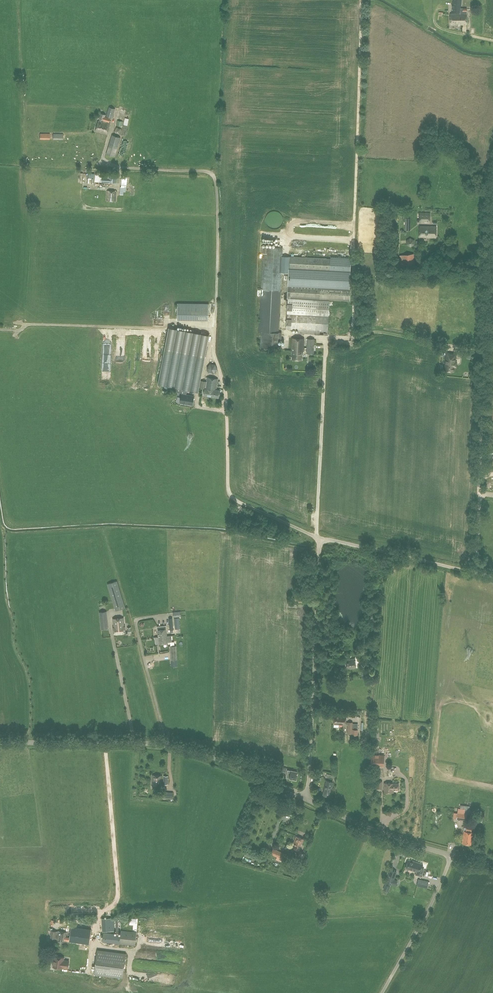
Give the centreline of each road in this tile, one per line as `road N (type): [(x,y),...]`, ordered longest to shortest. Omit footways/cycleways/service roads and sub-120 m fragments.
road 1 (track): [(479,495),(492,196)]
road 2 (unclassified): [(307,799),(320,540)]
road 3 (tertiary): [(492,863),(377,832),(307,799)]
road 4 (unclassified): [(100,913),(118,895),(105,744)]
road 5 (track): [(486,354),(378,331),(330,339)]
road 6 (unclassified): [(475,573),(320,540)]
road 7 (track): [(296,236),(354,240),(353,337)]
road 8 (tertiary): [(307,799),(165,745)]

